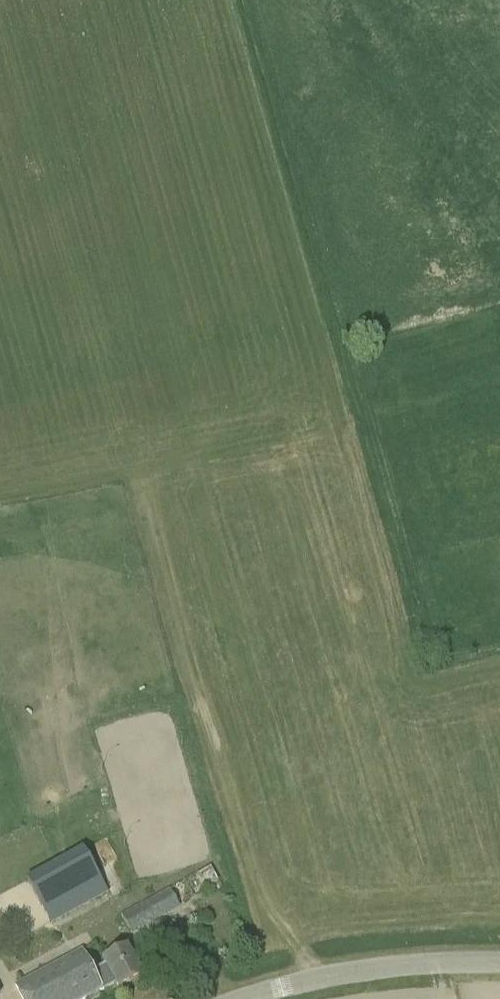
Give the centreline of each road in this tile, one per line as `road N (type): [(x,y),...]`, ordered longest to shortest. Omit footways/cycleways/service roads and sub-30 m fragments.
road 1 (unclassified): [(246,998),(363,968),(499,963)]

